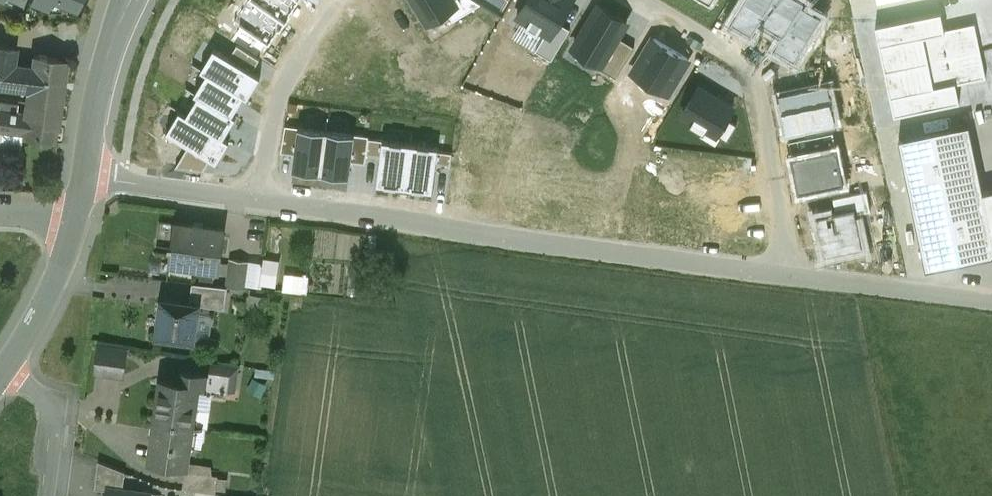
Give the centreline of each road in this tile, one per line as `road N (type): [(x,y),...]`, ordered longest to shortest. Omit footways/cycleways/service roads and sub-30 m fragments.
road 1 (residential): [(791,275),(261,207)]
road 2 (residential): [(642,0),(748,63),(791,275)]
road 3 (residential): [(261,207),(285,80),(340,0)]
road 4 (residential): [(991,301),(791,275)]
road 5 (tertiary): [(84,186),(108,56),(130,0)]
road 6 (residential): [(261,207),(84,186)]
road 7 (tertiary): [(0,374),(34,323),(78,219)]

